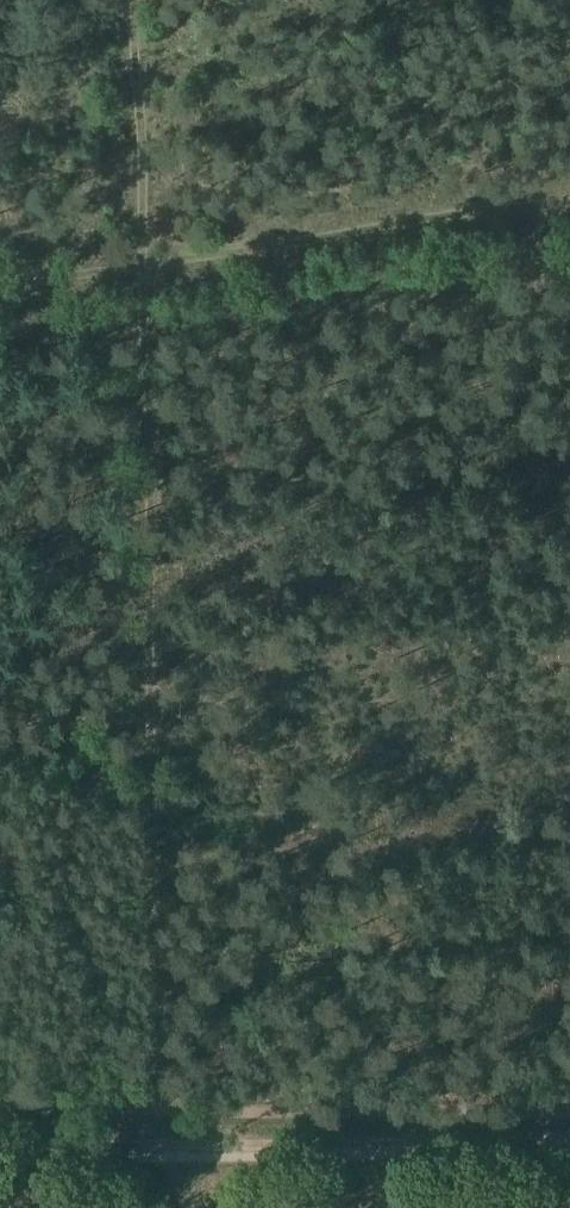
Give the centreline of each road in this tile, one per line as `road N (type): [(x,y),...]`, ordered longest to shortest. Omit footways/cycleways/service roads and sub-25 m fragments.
road 1 (track): [(139,0),(157,1143),(194,1207)]
road 2 (track): [(569,210),(0,294)]
road 3 (track): [(569,1137),(0,1146)]

